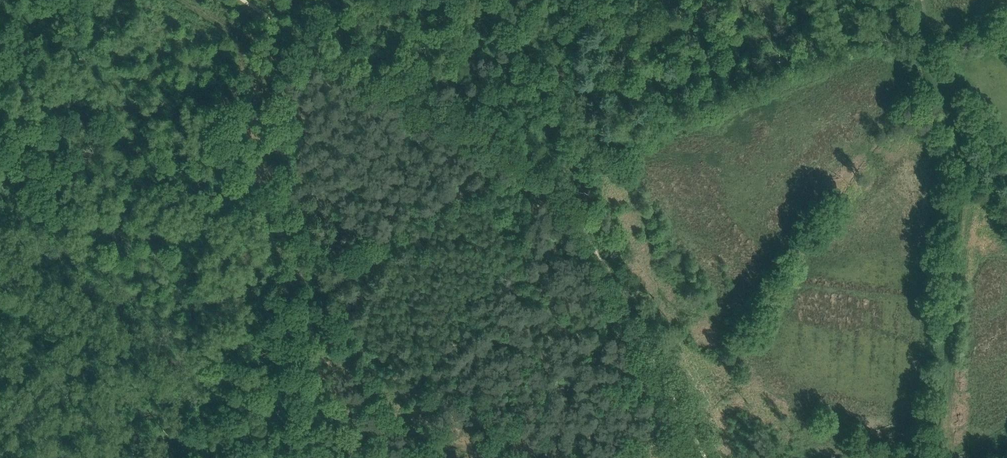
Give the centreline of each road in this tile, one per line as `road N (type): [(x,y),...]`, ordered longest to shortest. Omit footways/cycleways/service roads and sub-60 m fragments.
road 1 (track): [(706,457),(553,173),(321,55),(241,0)]

